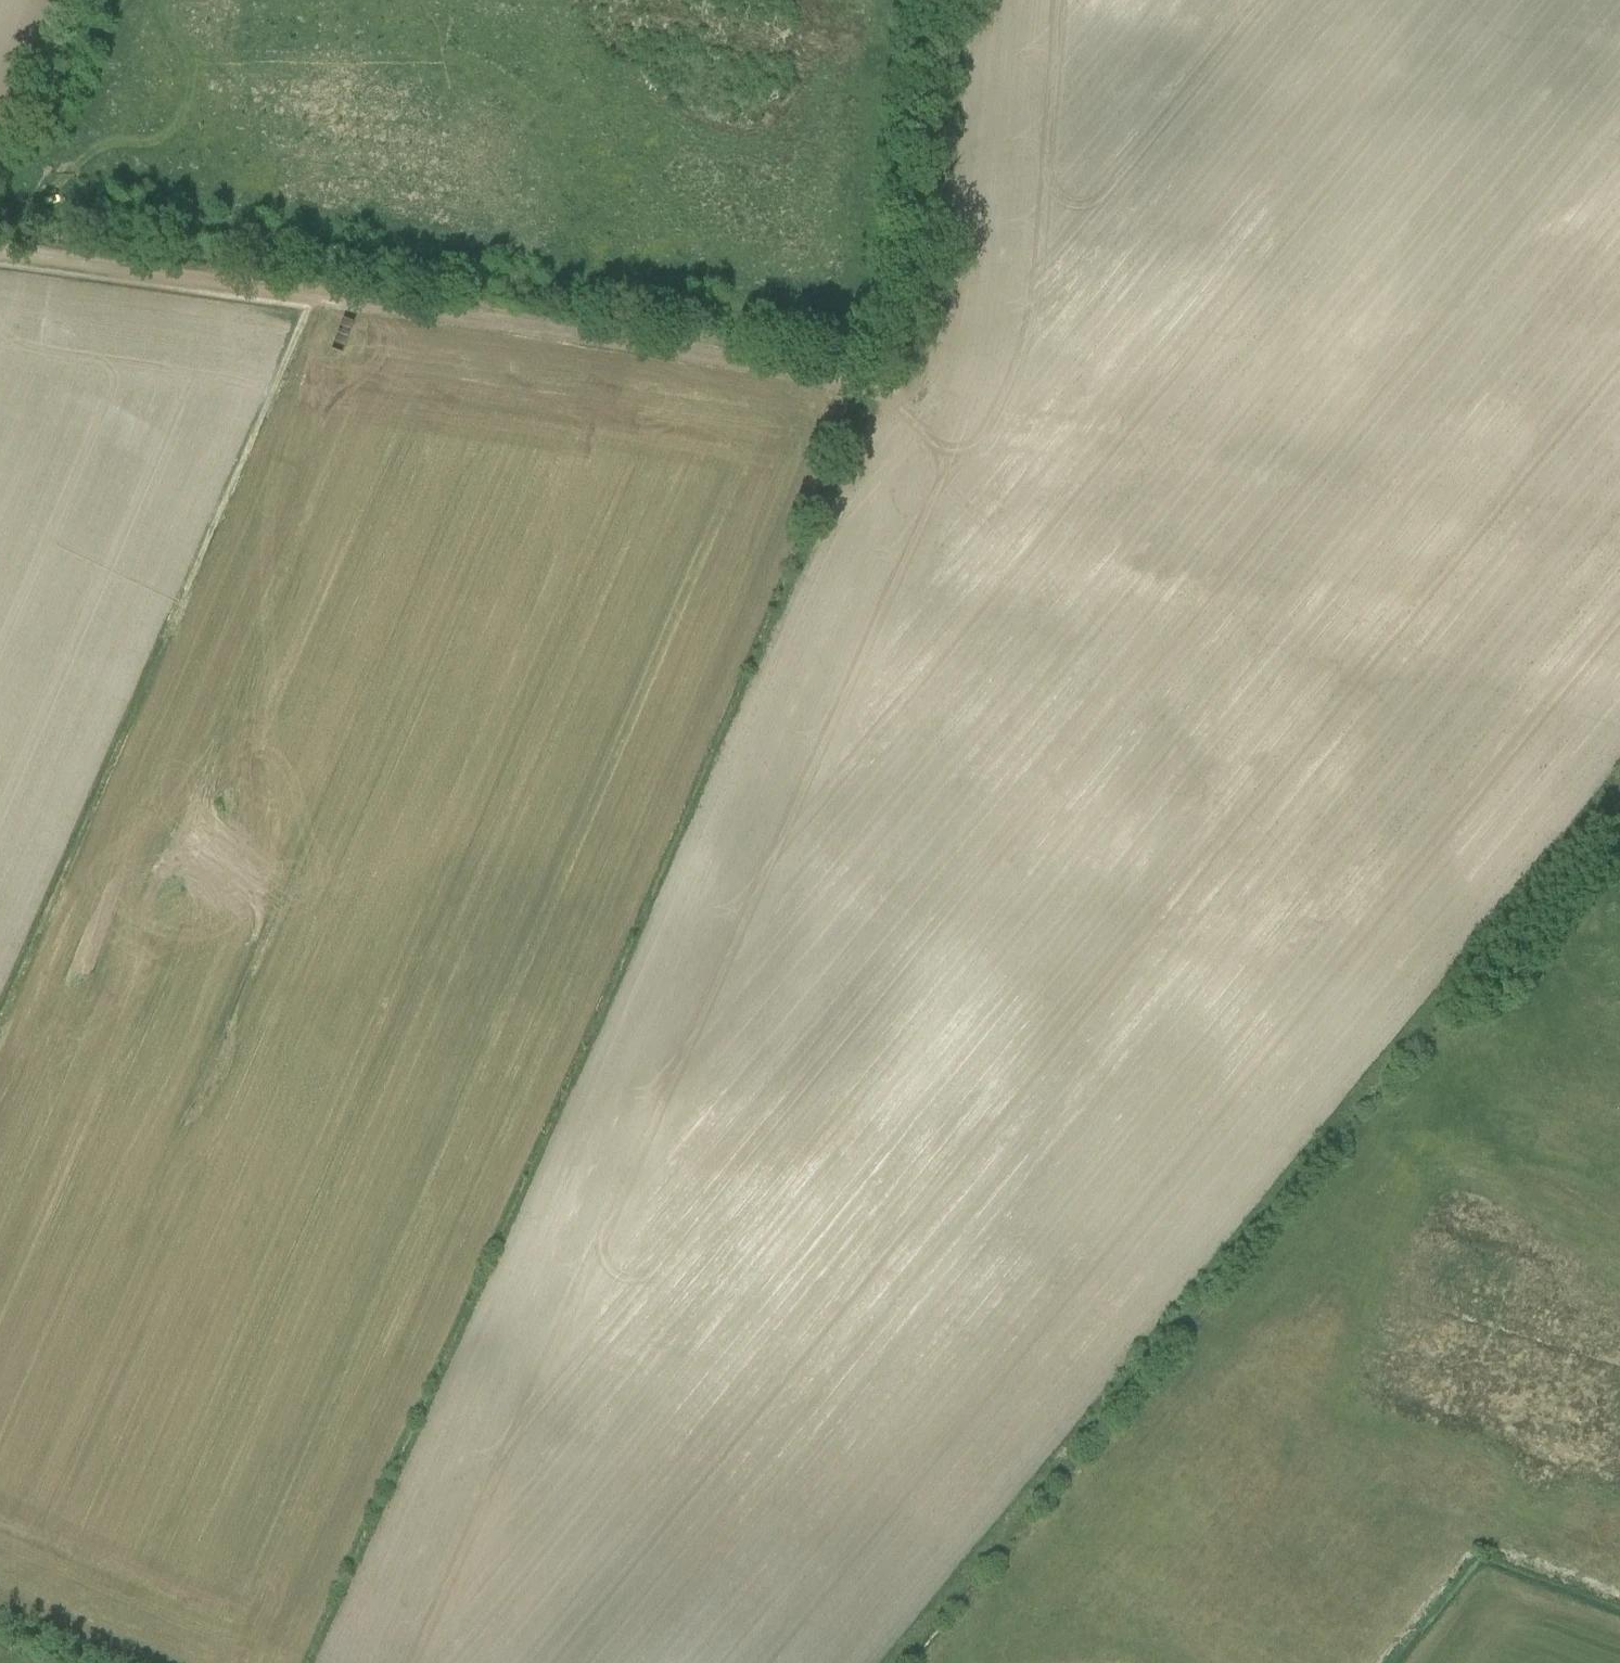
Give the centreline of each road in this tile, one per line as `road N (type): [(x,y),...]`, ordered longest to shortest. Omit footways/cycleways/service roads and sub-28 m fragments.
road 1 (track): [(892,379),(0,240)]

